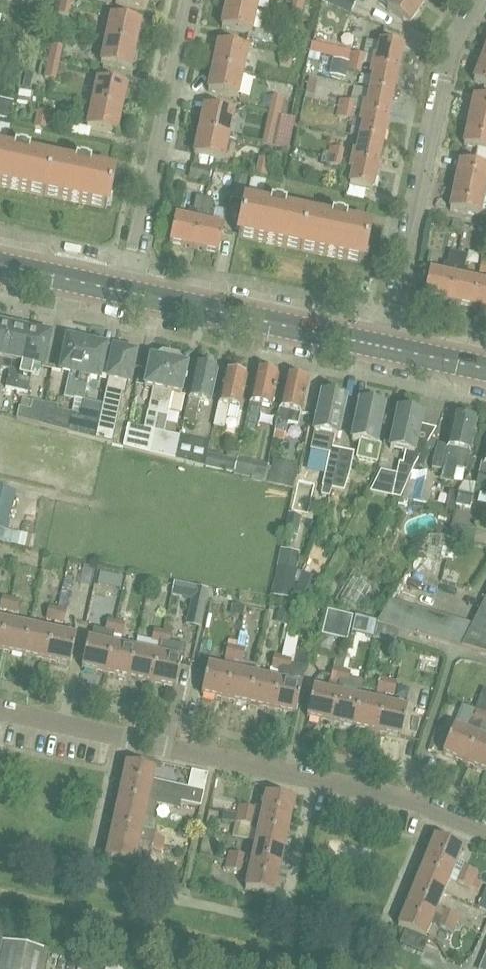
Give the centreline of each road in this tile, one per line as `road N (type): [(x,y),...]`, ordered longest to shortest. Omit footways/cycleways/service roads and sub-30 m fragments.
road 1 (residential): [(485,831),(409,801),(0,713)]
road 2 (residential): [(478,0),(448,53),(385,347)]
road 3 (residential): [(127,292),(190,0)]
road 4 (primary): [(385,347),(127,292)]
road 5 (primary): [(127,292),(0,264)]

